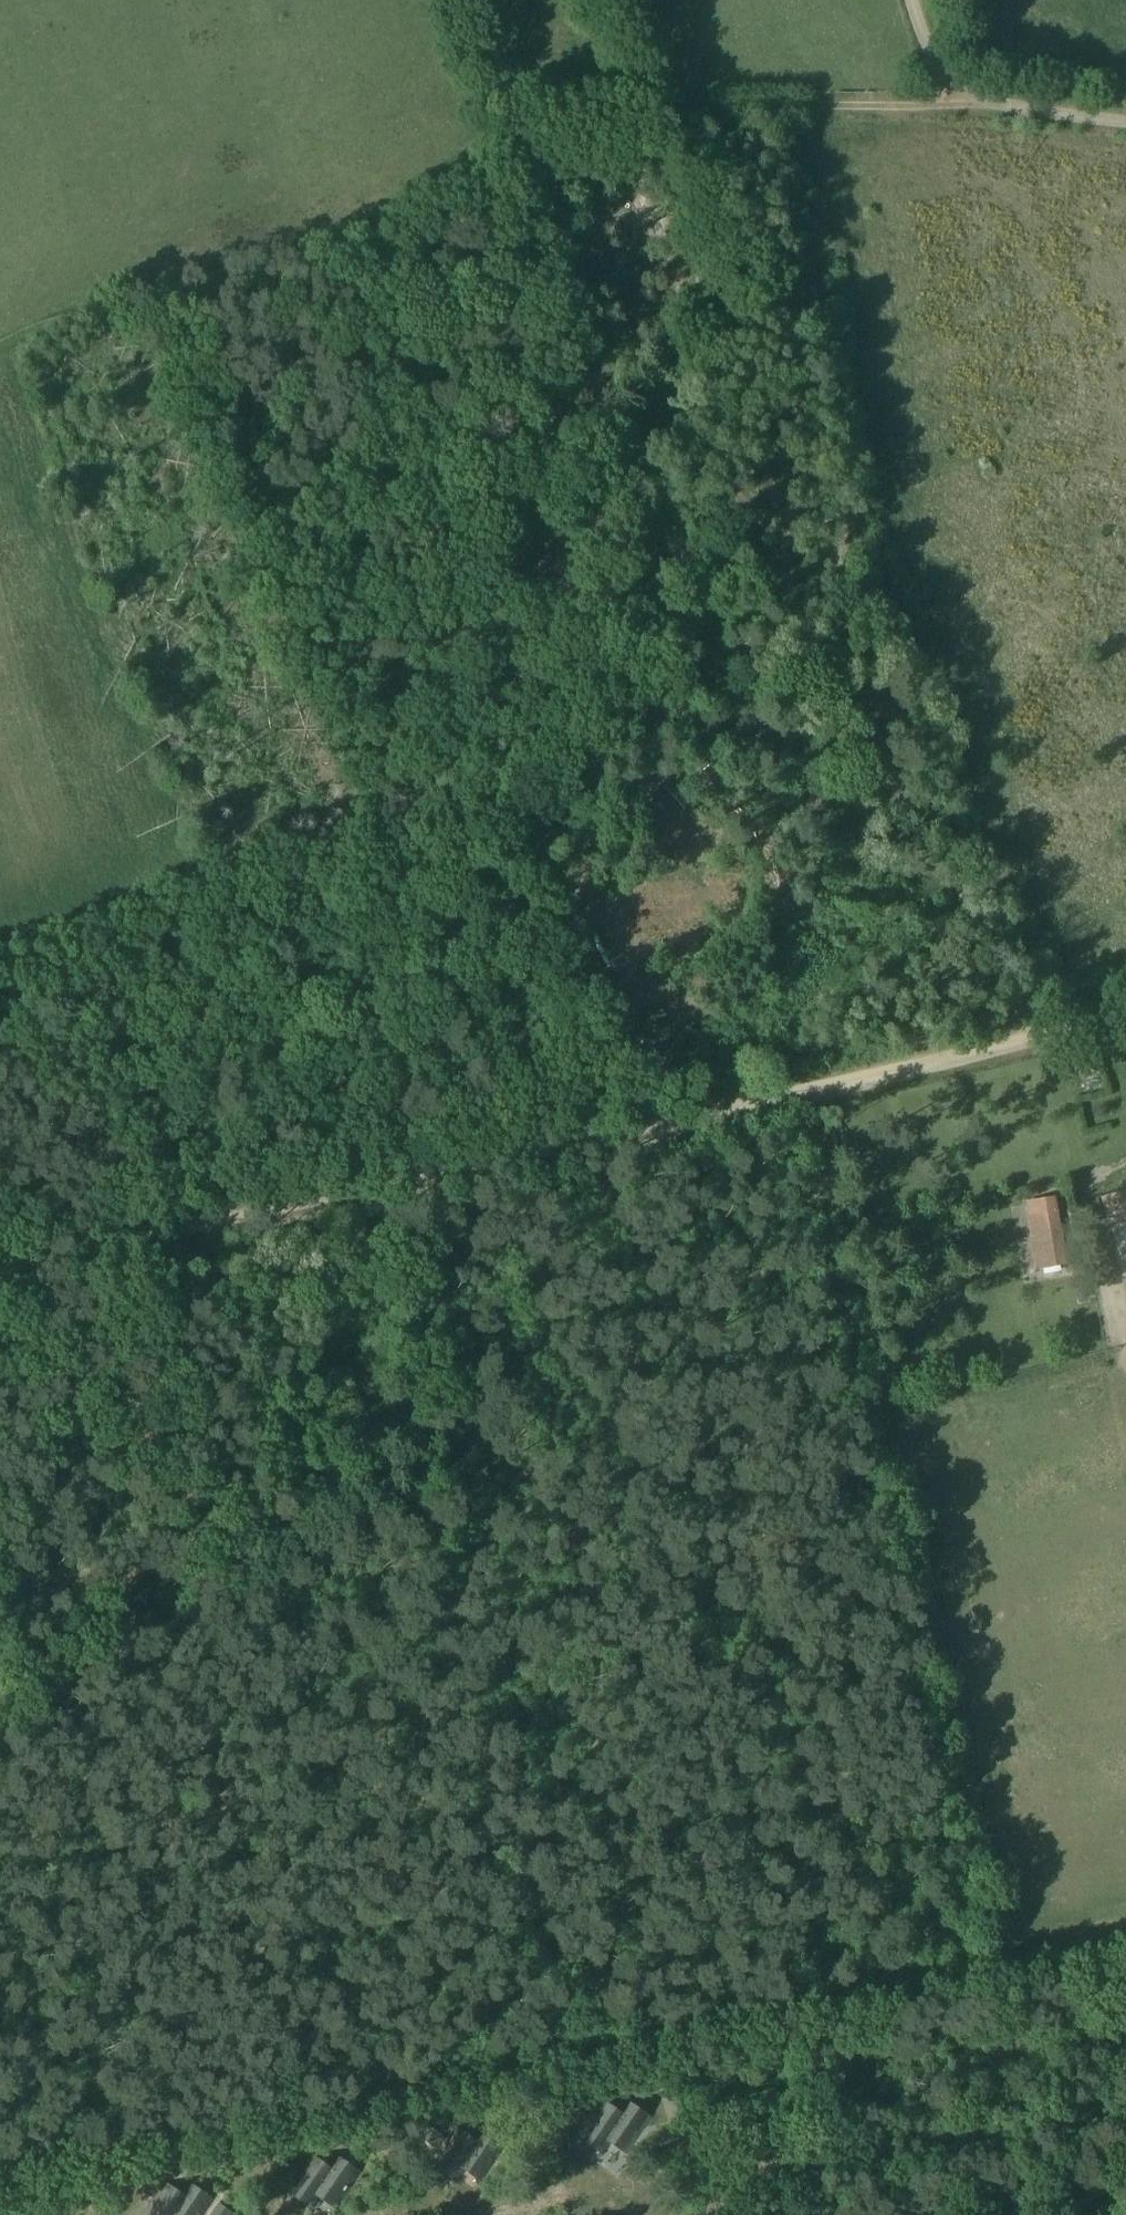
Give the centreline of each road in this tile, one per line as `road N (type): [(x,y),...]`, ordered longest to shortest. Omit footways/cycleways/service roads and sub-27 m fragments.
road 1 (track): [(872,103),(734,107),(488,143),(418,195),(321,247),(129,287),(0,351)]
road 2 (track): [(0,2169),(658,2042)]
road 3 (track): [(0,1267),(602,1134)]
road 4 (unclassified): [(602,1134),(1125,1009)]
road 5 (track): [(966,94),(1125,123)]

